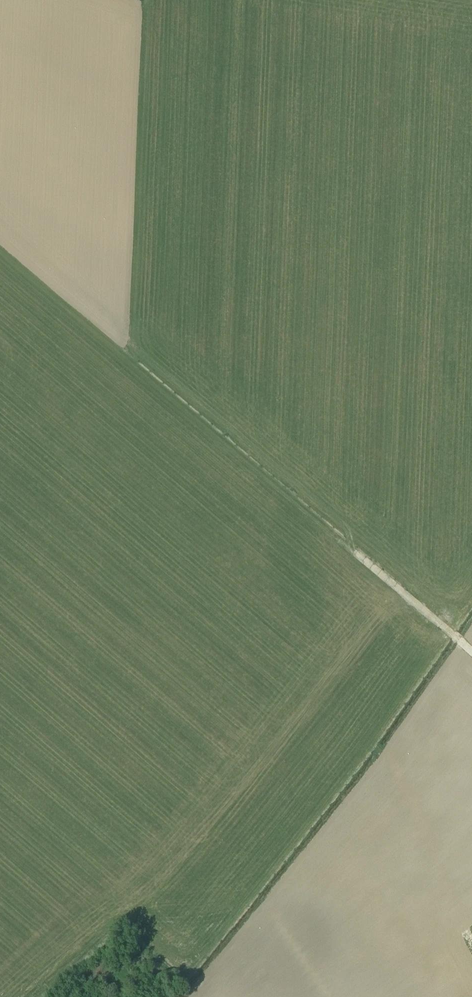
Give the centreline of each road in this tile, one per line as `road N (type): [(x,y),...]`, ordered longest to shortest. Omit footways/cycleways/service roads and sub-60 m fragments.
road 1 (track): [(350,549),(471,657)]

